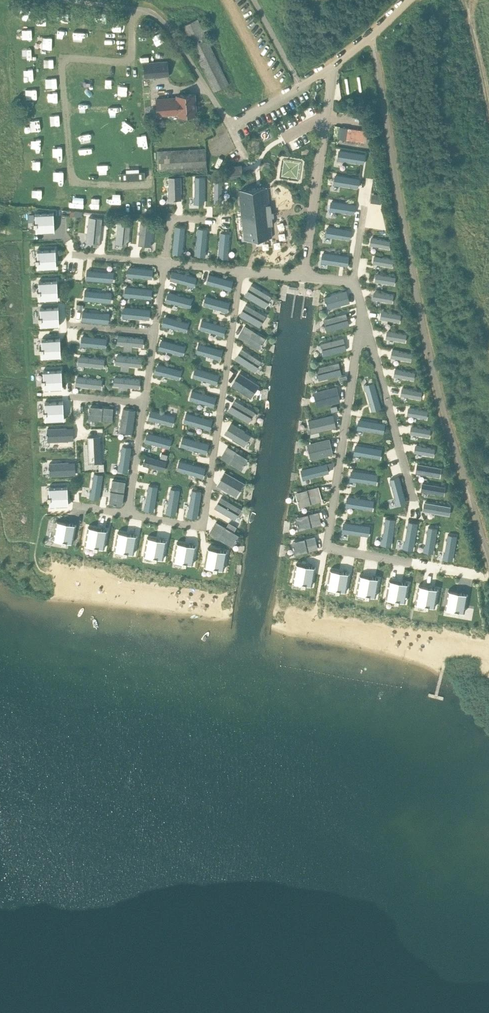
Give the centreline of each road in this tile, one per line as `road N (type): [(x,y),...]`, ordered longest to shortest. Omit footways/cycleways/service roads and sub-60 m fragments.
road 1 (unclassified): [(331,68),(307,241)]
road 2 (unclassified): [(246,156),(228,124),(331,68)]

